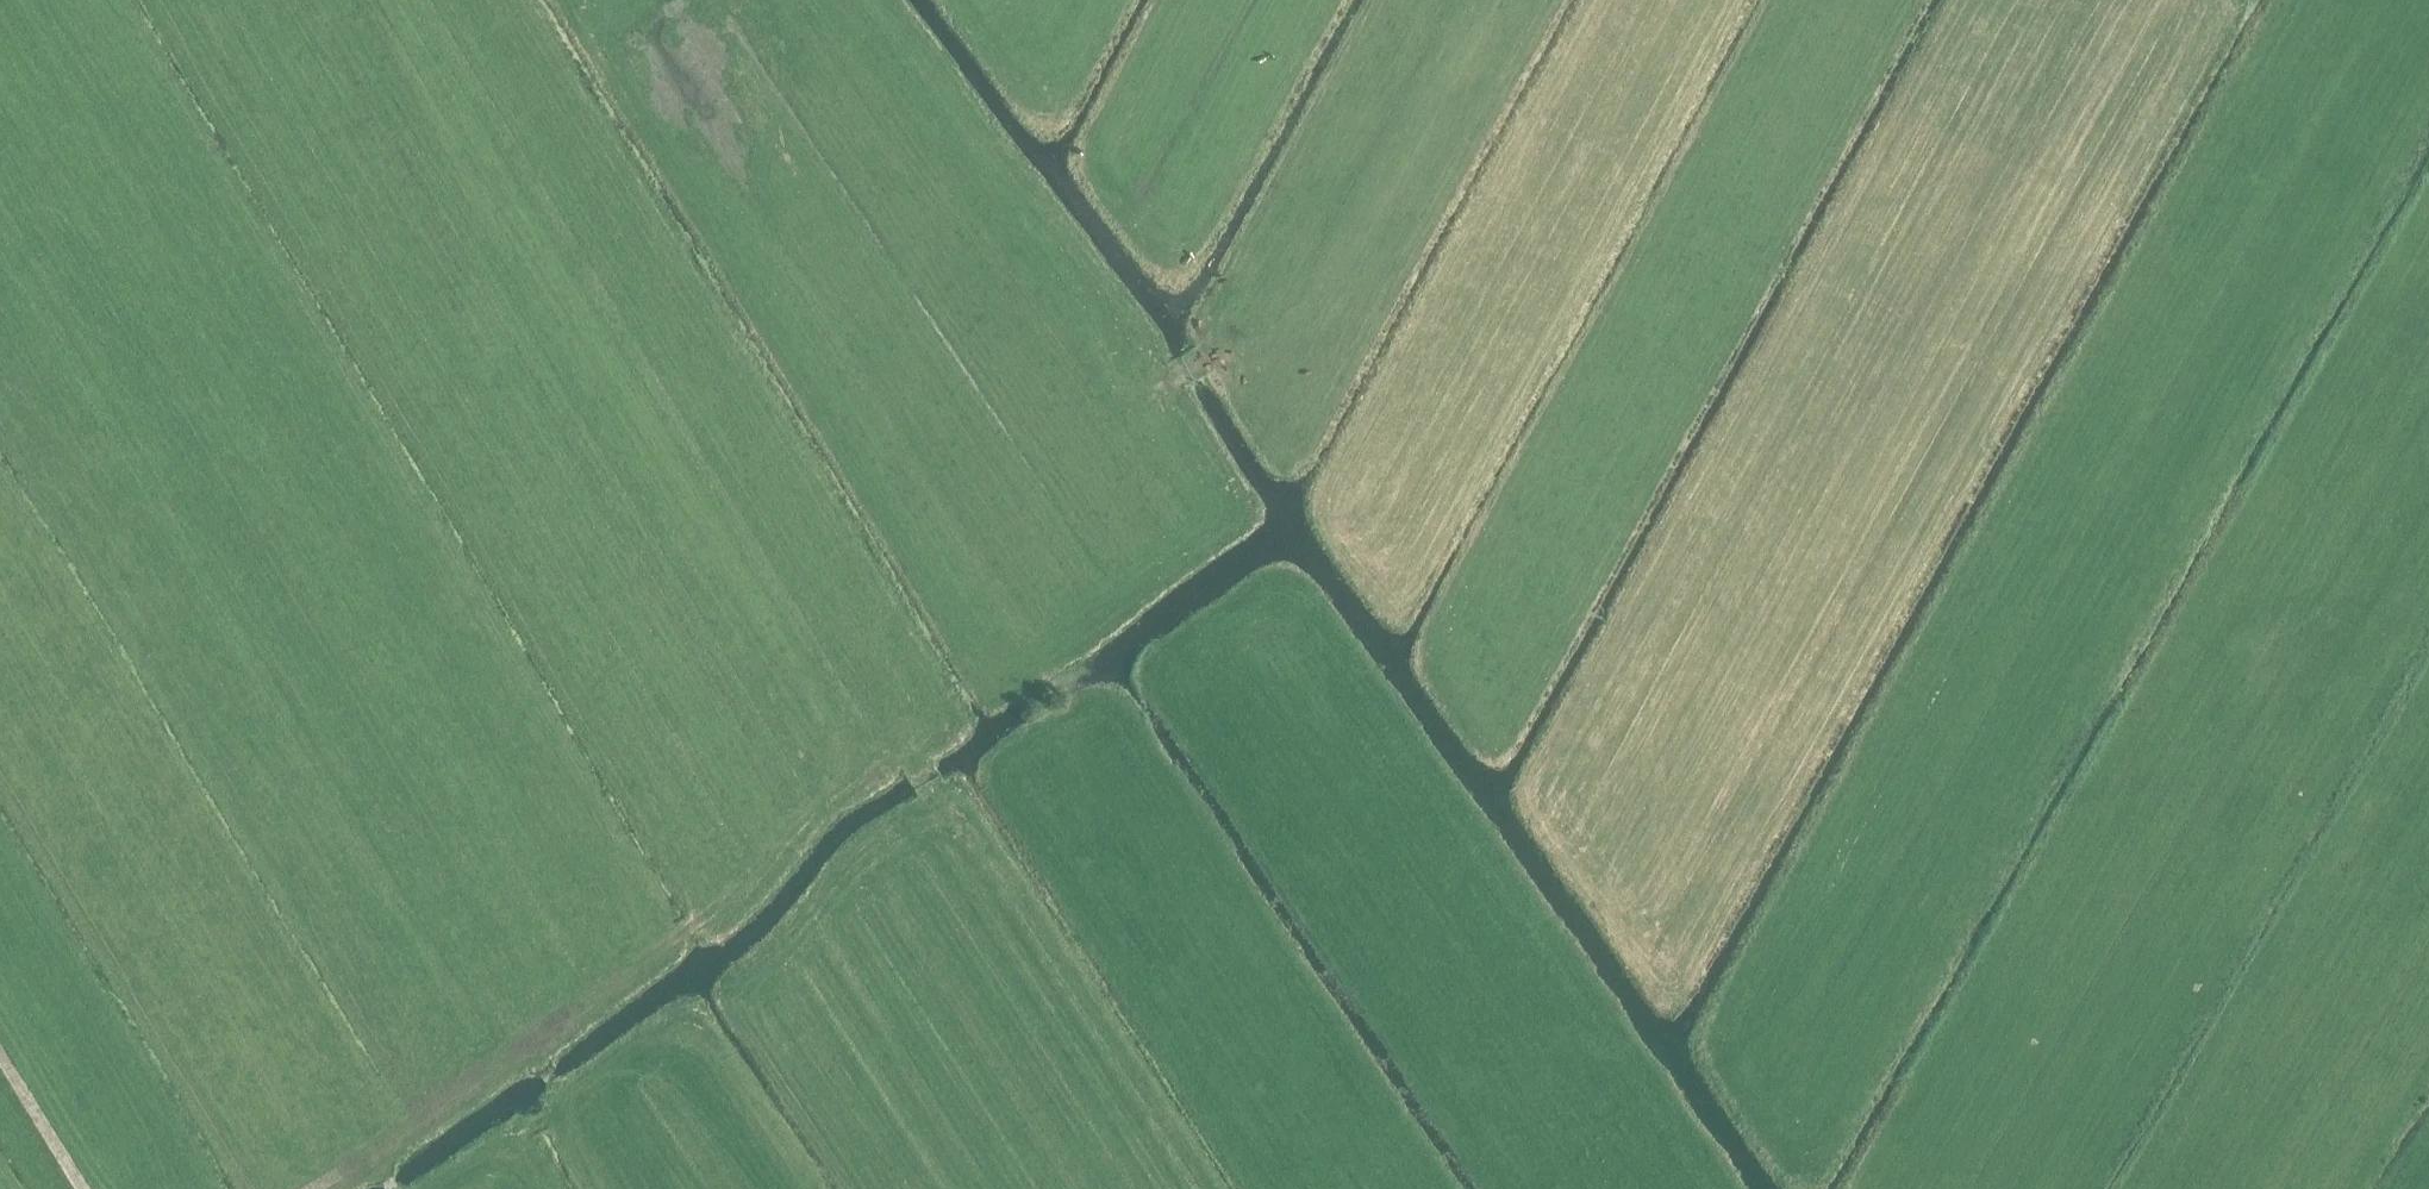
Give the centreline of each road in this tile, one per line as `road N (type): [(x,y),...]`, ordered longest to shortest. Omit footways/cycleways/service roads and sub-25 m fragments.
road 1 (track): [(907,752),(818,808),(720,907),(522,1056),(313,1188)]
road 2 (track): [(84,1188),(0,1051)]

